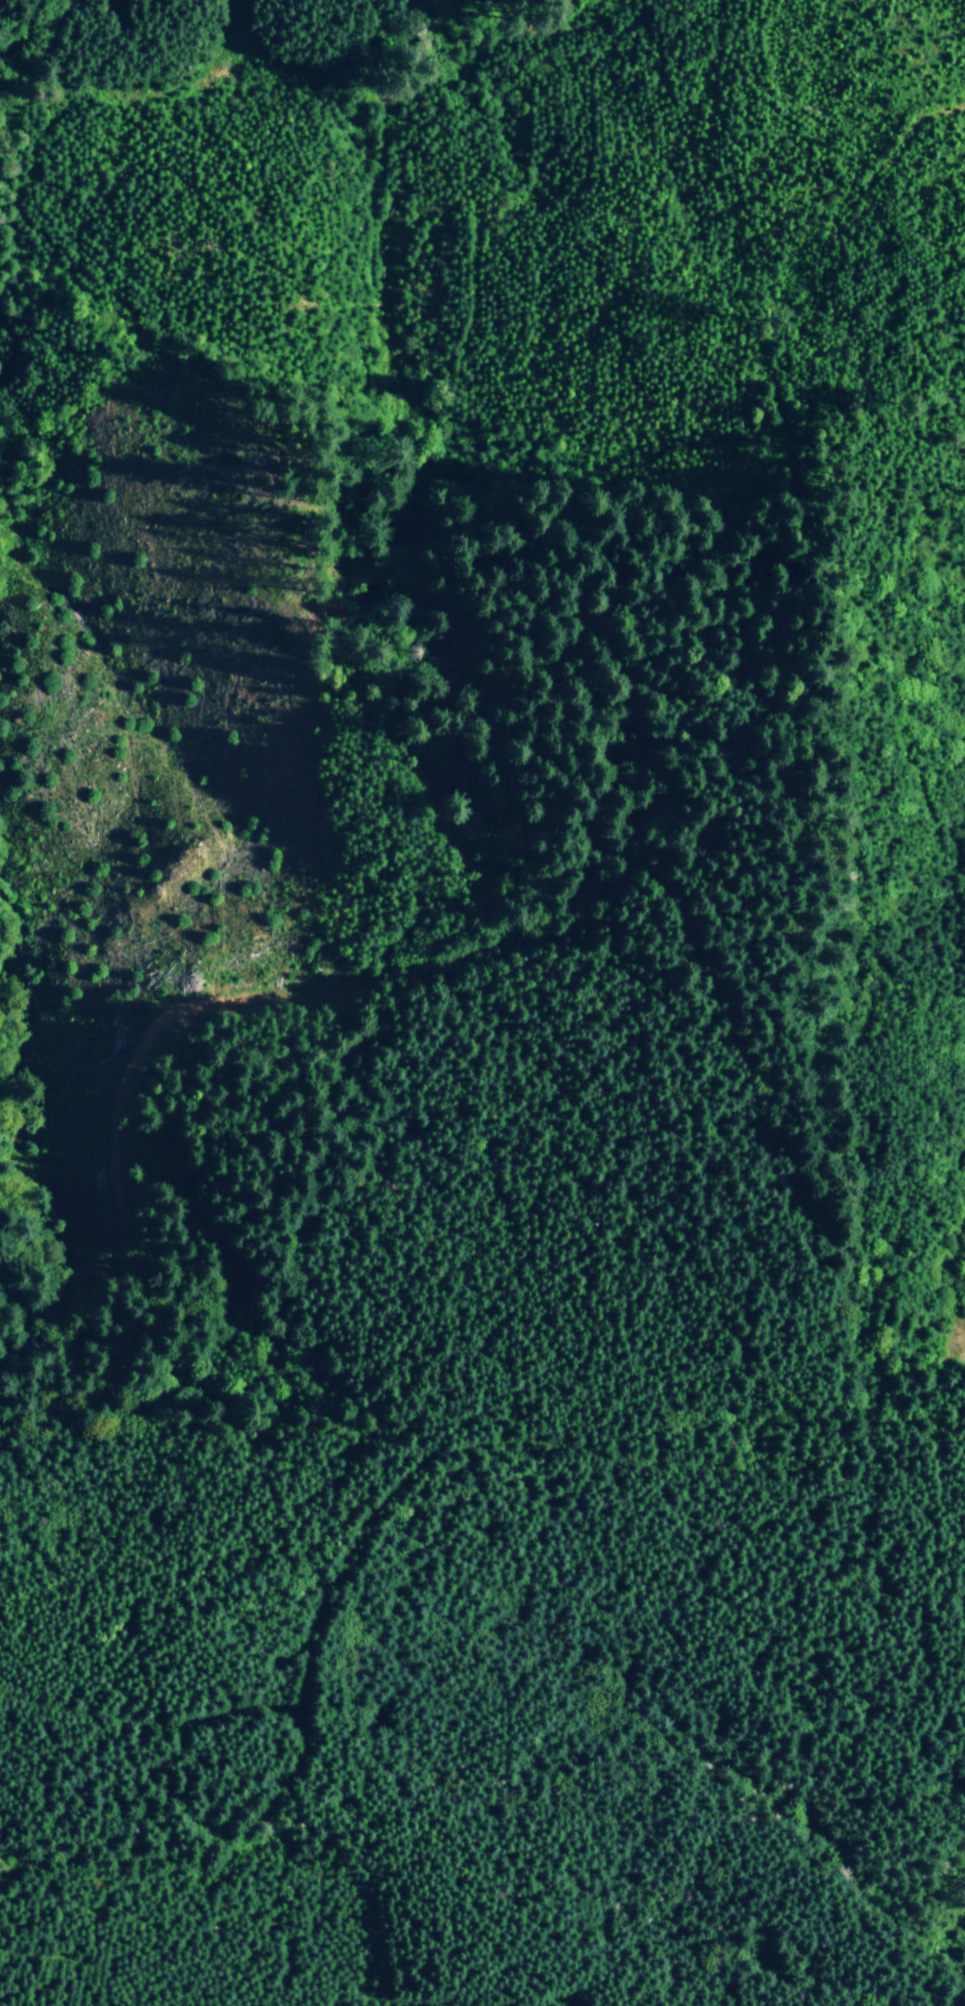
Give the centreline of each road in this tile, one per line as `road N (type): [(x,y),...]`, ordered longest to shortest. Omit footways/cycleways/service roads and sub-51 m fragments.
road 1 (track): [(762,792),(629,907),(506,929),(424,972),(239,985),(158,1169),(142,1272),(105,1291),(42,1271),(0,1144)]

